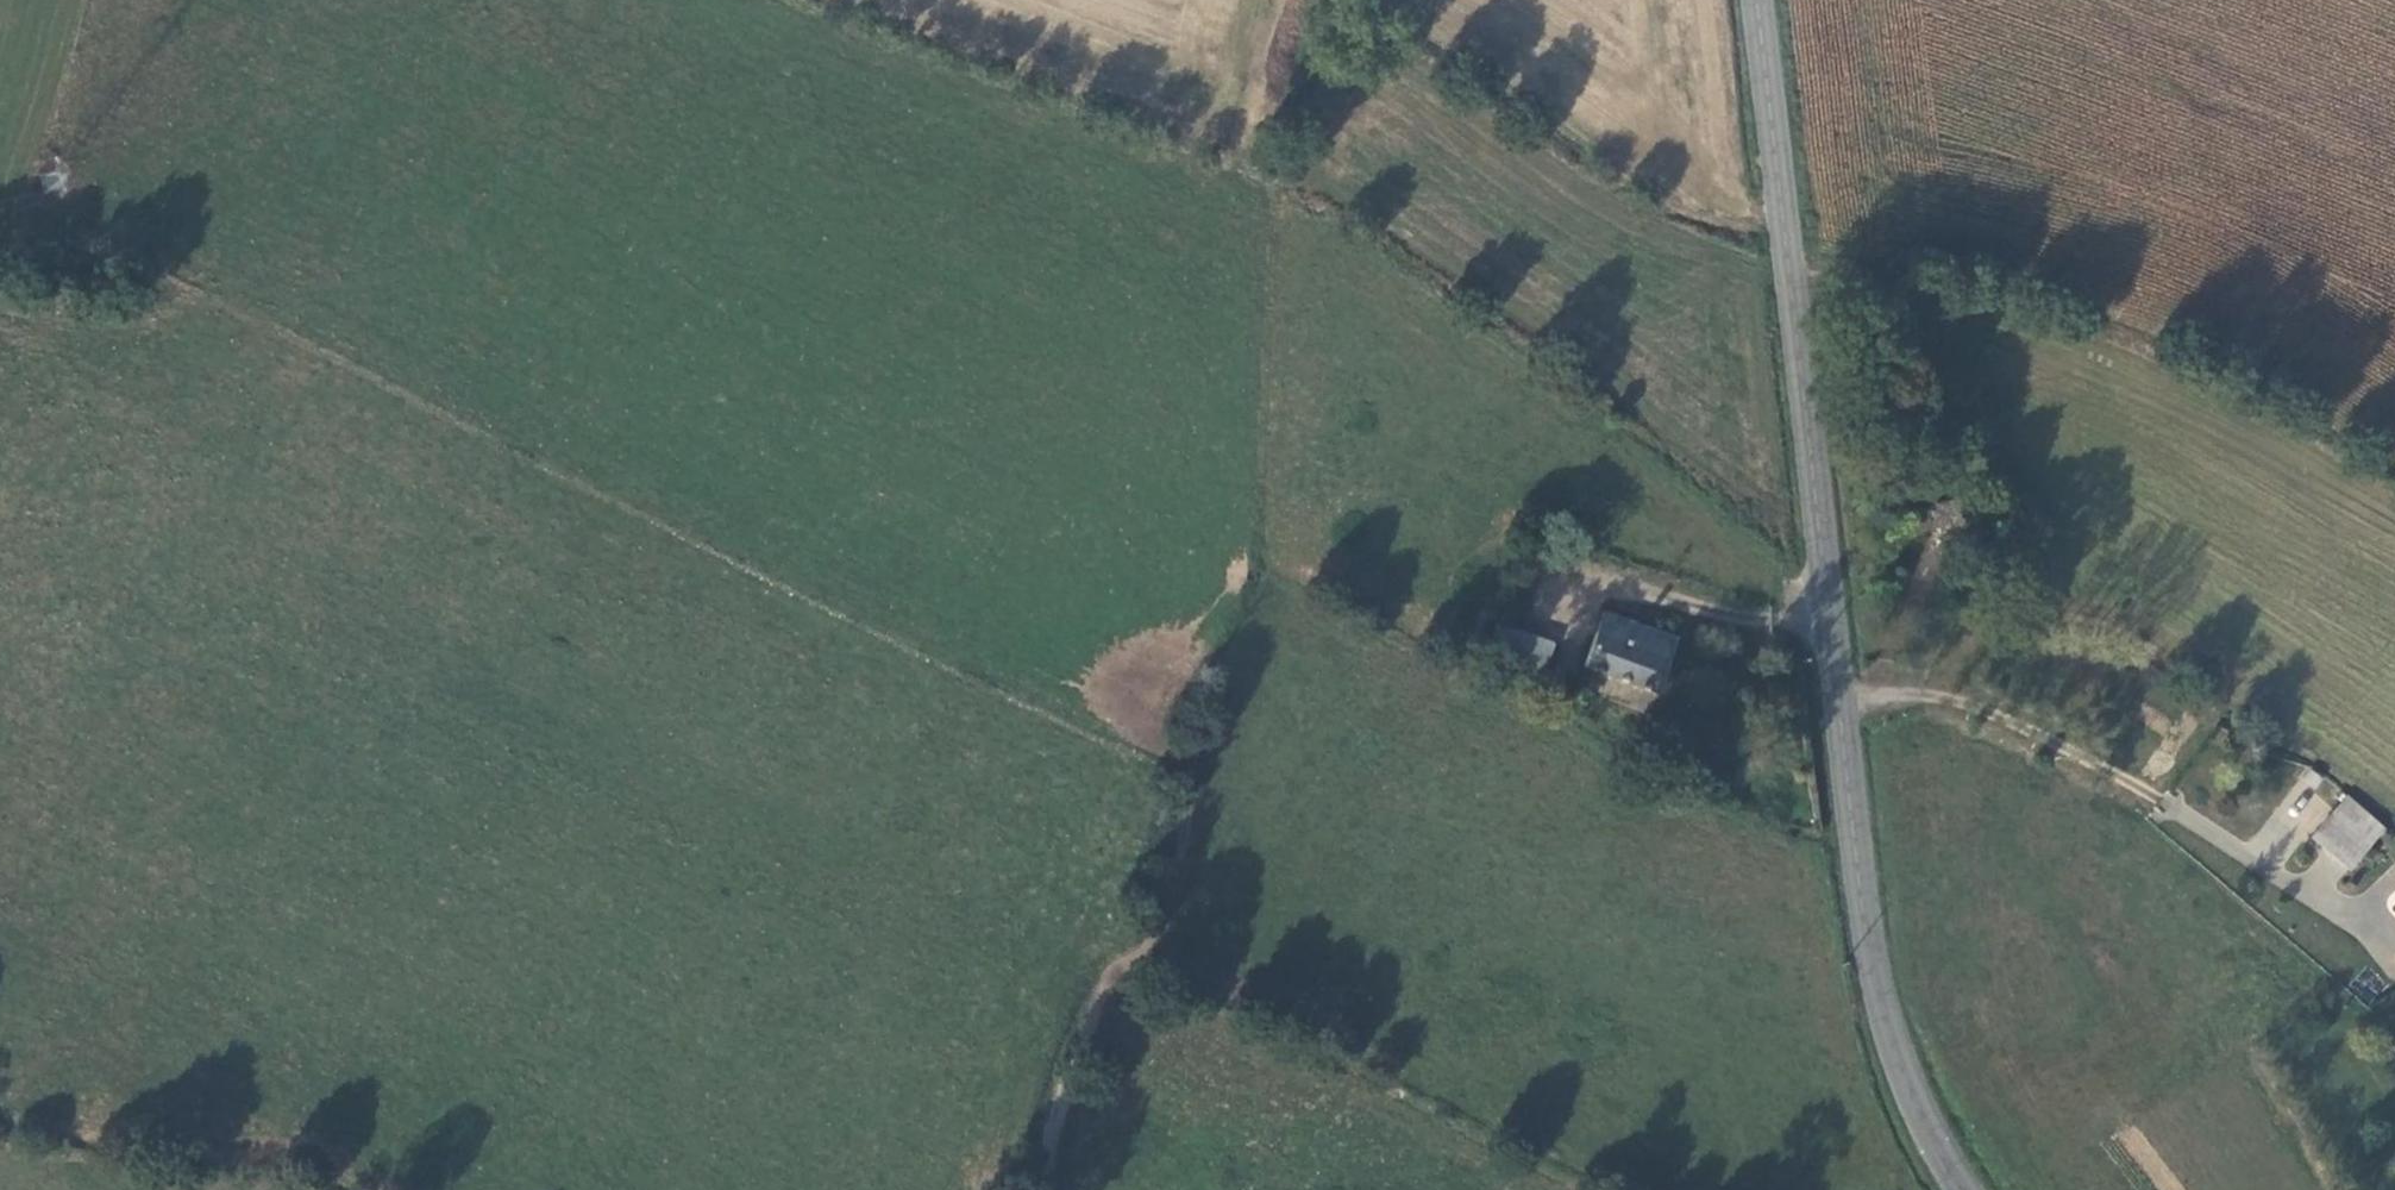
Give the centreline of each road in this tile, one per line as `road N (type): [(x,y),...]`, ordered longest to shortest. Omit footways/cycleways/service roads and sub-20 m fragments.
road 1 (secondary): [(1757,0),(1871,952),(1906,1082),(1962,1189)]

